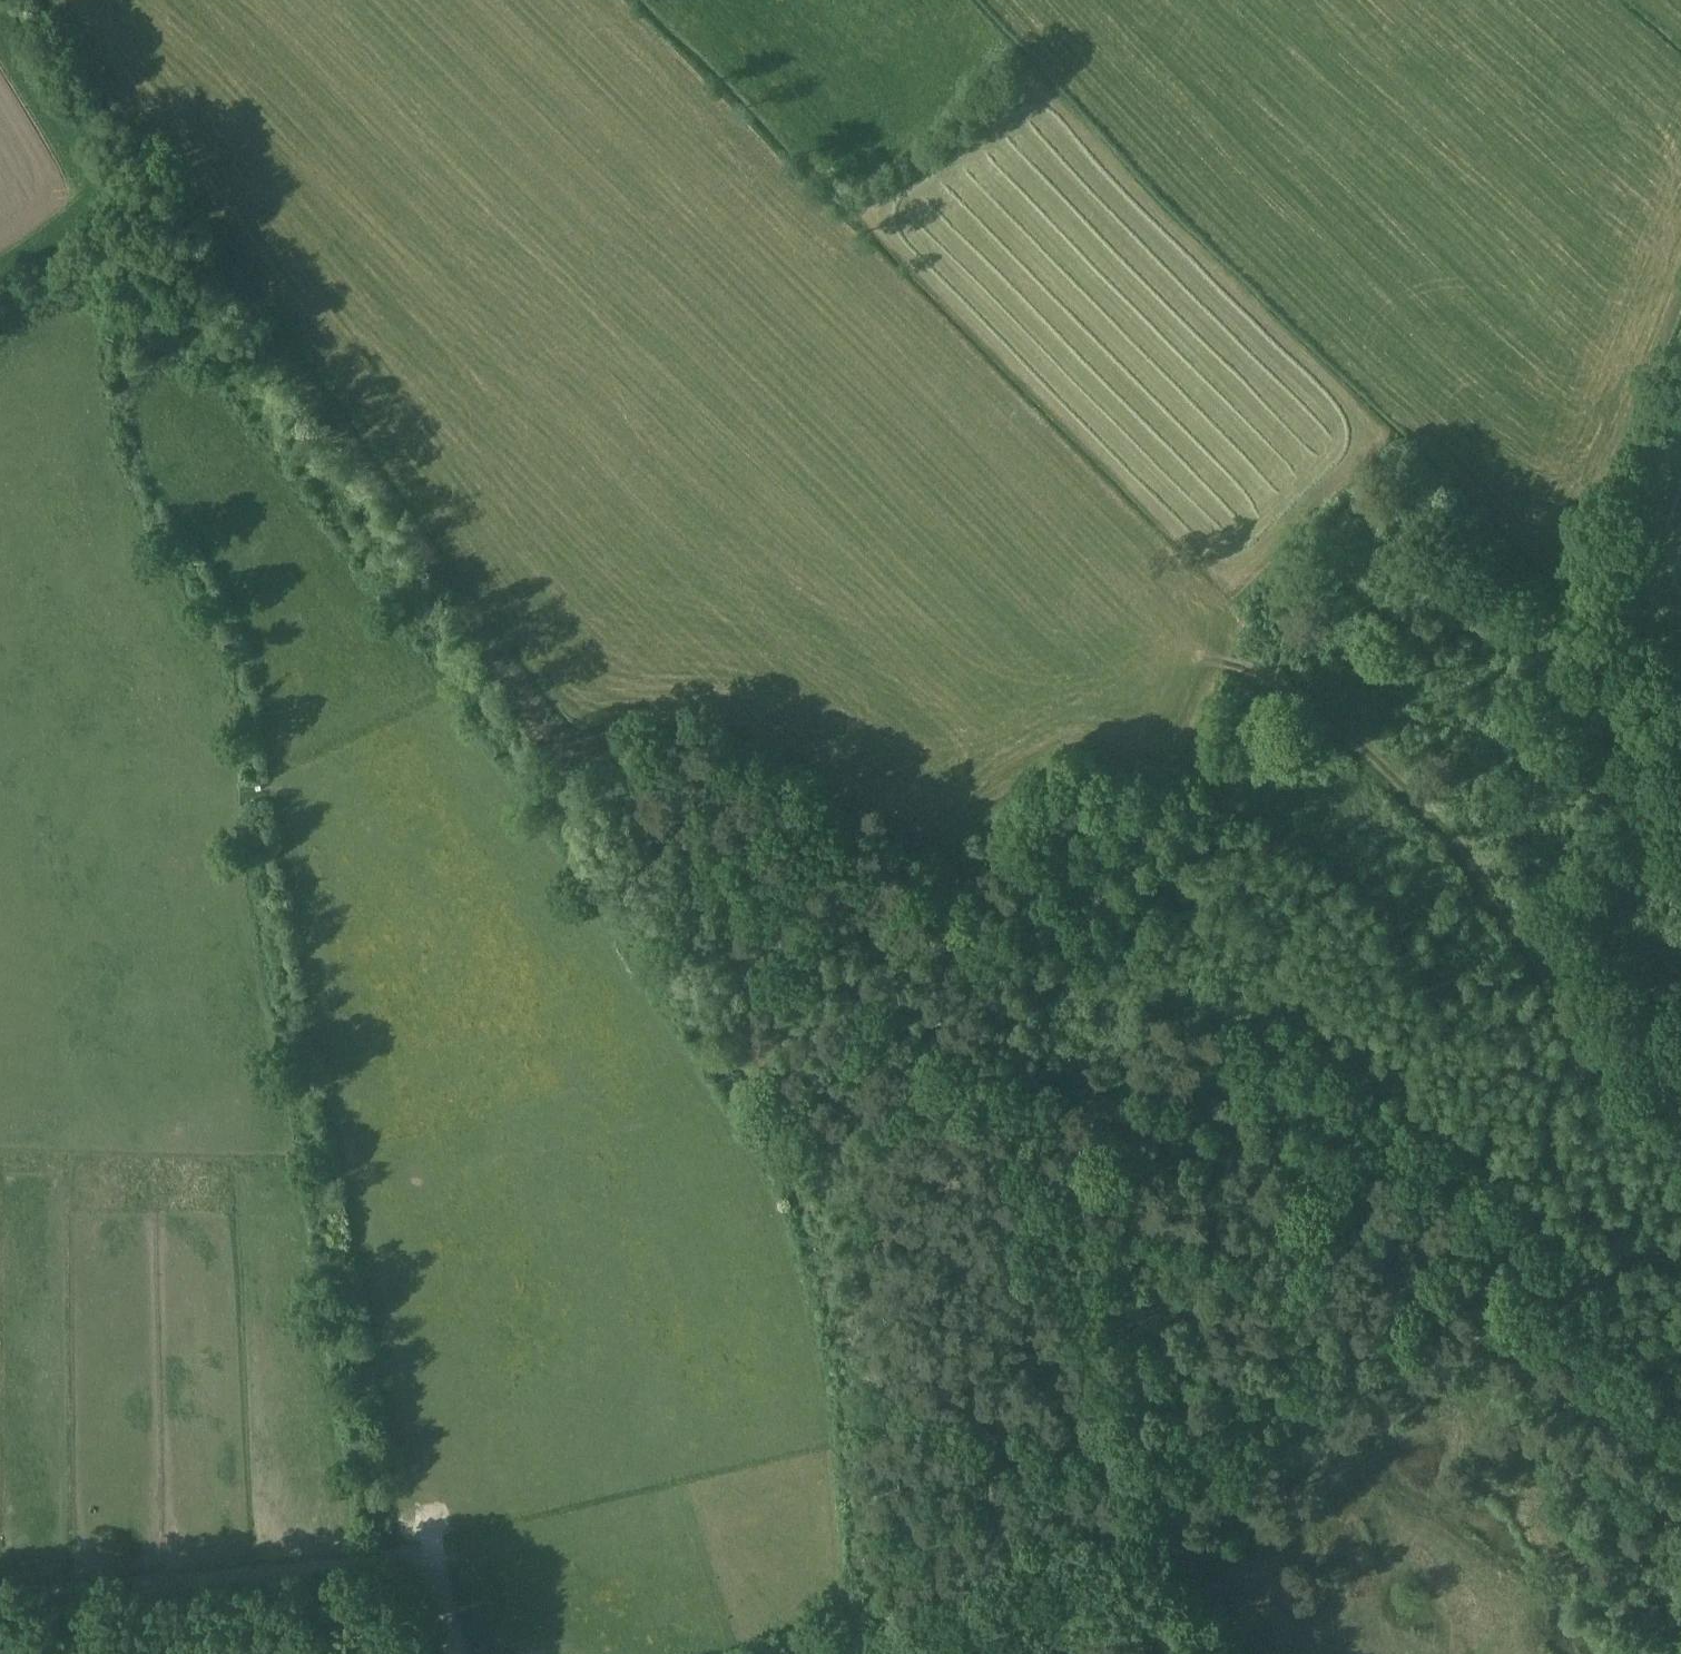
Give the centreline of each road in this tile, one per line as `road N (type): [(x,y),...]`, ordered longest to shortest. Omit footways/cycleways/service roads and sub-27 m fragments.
road 1 (unclassified): [(1372,1411),(1592,1266),(1680,1236)]
road 2 (track): [(891,1653),(1159,1535)]
road 3 (track): [(1159,1535),(1372,1411)]

